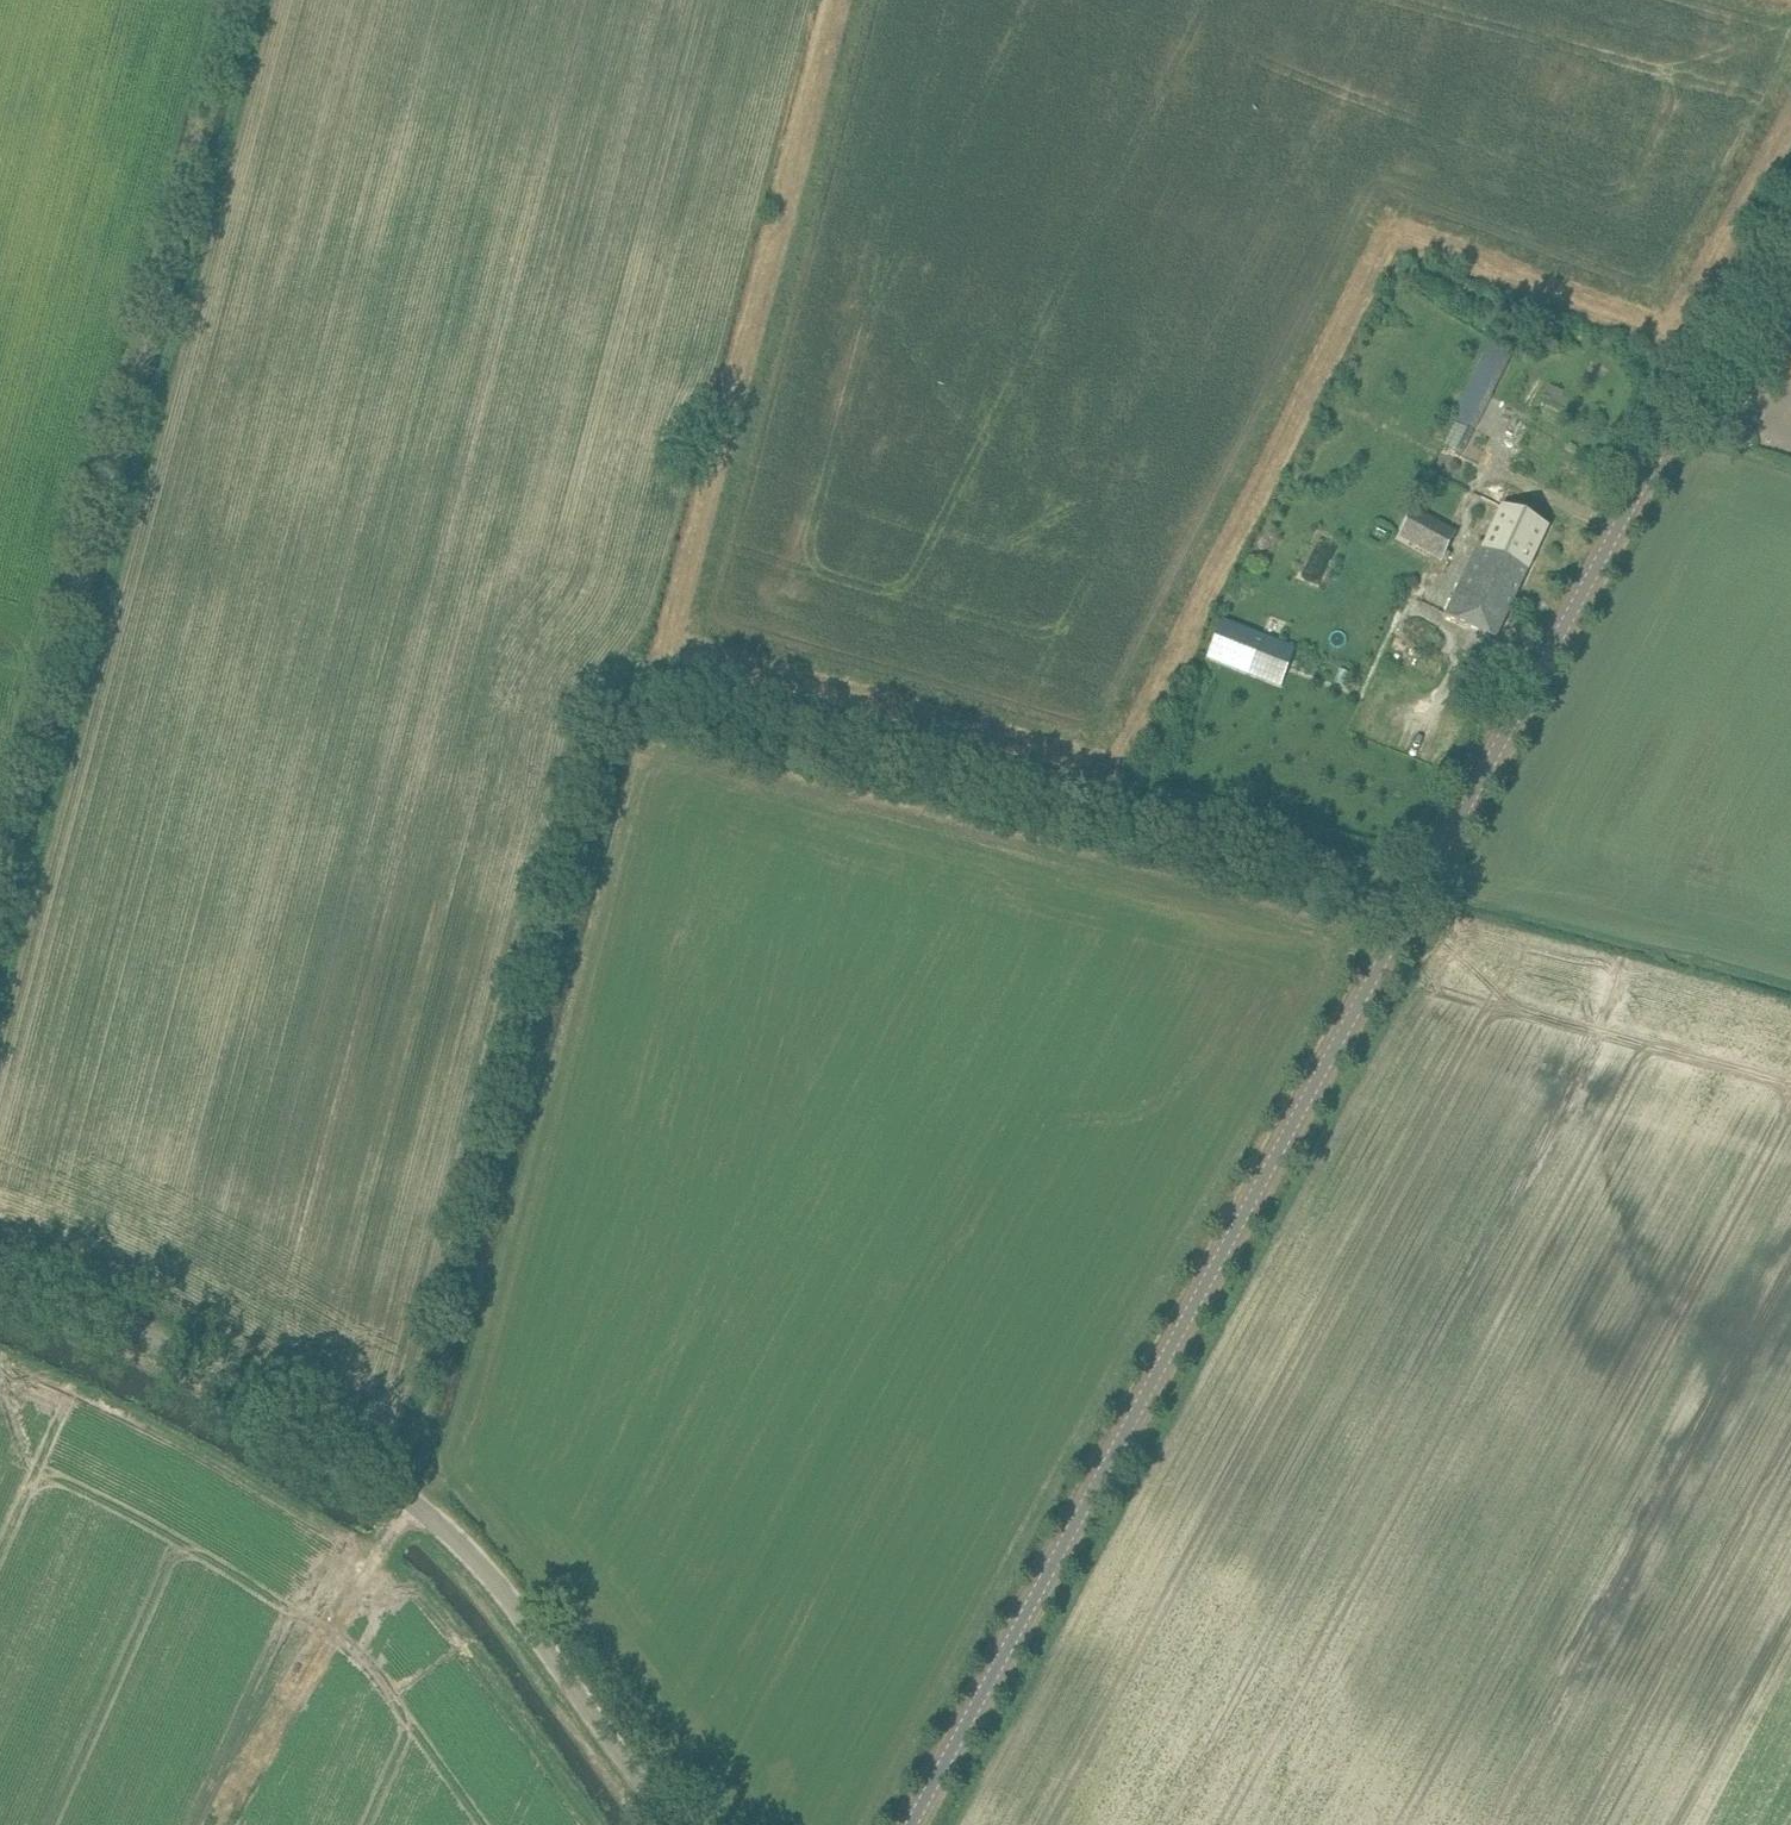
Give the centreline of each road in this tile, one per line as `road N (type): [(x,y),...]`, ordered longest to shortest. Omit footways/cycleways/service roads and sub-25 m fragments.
road 1 (unclassified): [(911,1824),(1475,806),(1630,493),(1790,199)]
road 2 (unclassified): [(668,1824),(473,1555),(418,1508),(348,1456),(88,1309),(0,1273)]

